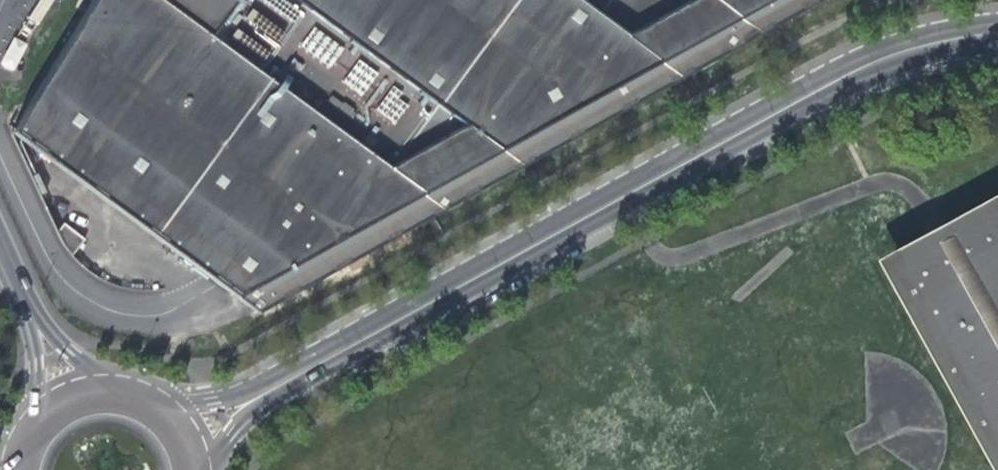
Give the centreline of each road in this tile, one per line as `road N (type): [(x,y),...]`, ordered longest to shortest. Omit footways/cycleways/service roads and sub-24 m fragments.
road 1 (residential): [(295,376),(819,86),(890,53),(997,31)]
road 2 (residential): [(295,376),(152,409)]
road 3 (residential): [(196,469),(295,376)]
road 4 (residential): [(21,304),(35,369),(30,427)]
road 5 (residential): [(103,392),(21,304)]

